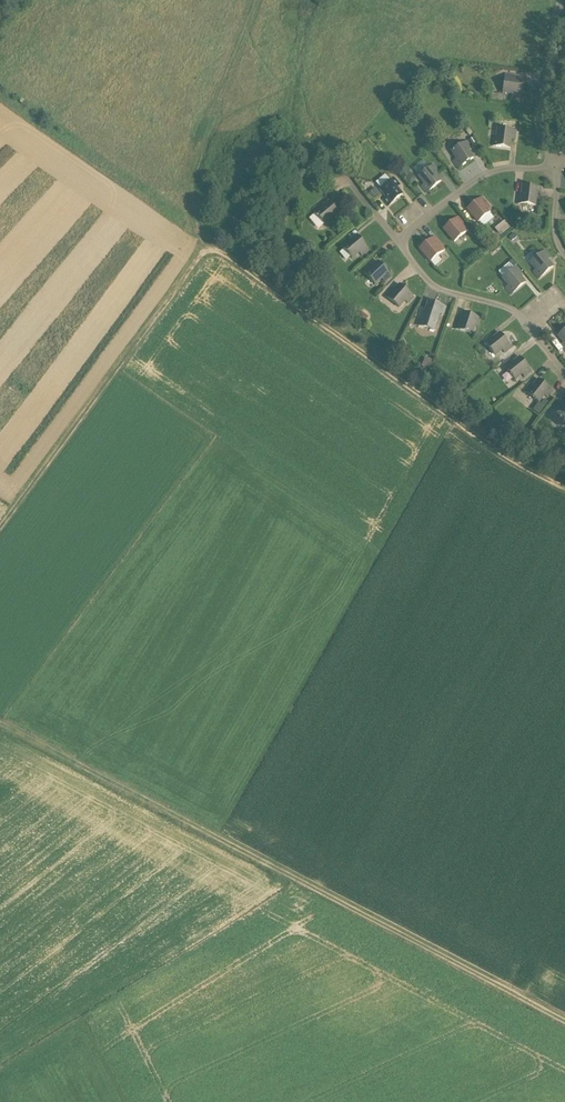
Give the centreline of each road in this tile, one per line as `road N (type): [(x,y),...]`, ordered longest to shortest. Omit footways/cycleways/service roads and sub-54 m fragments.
road 1 (track): [(564,1026),(0,726)]
road 2 (track): [(564,490),(493,449),(209,245)]
road 3 (track): [(0,525),(209,245)]
road 4 (track): [(209,245),(193,198),(196,165),(256,0)]
road 5 (track): [(209,245),(0,98)]

